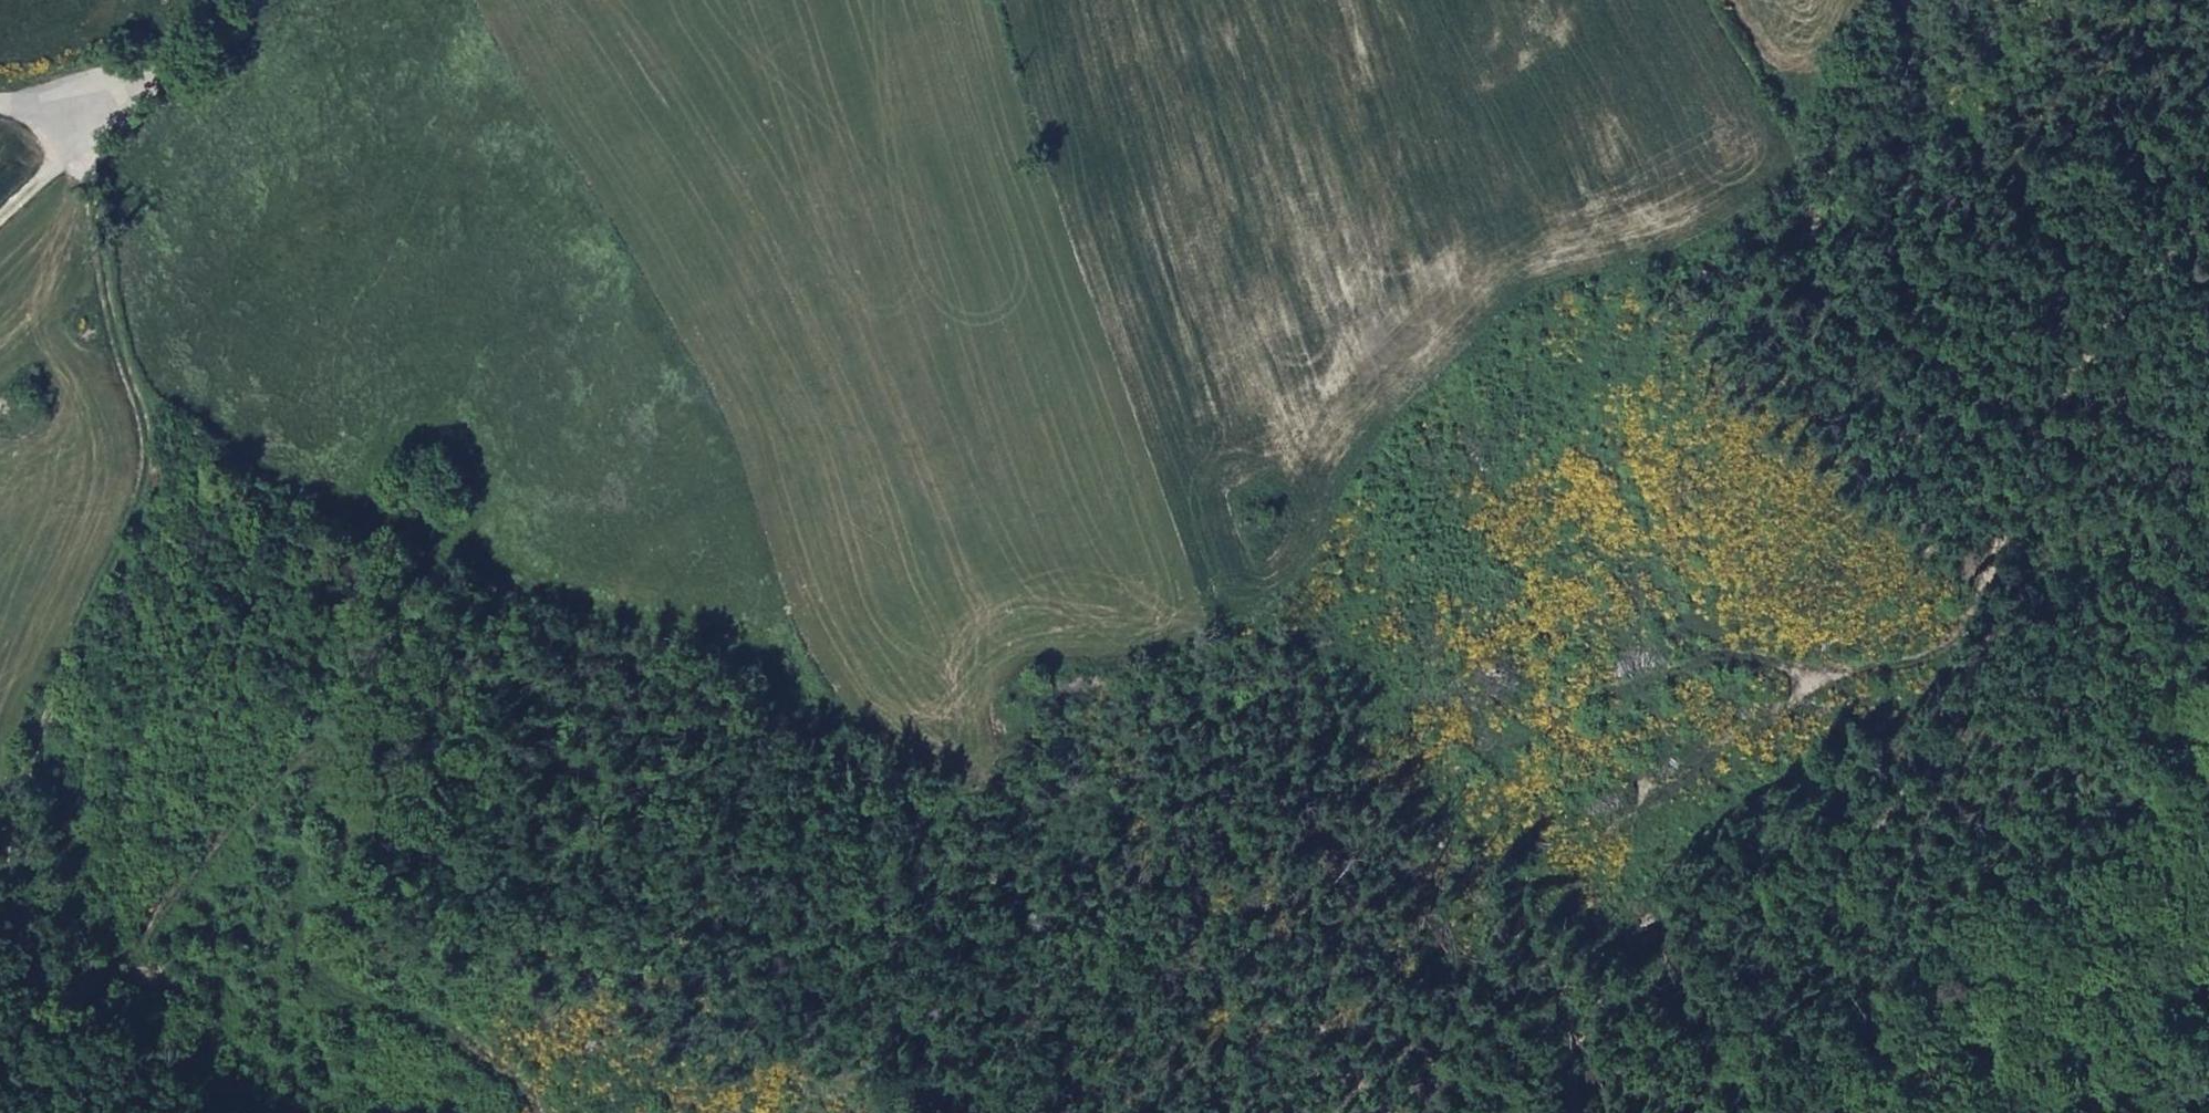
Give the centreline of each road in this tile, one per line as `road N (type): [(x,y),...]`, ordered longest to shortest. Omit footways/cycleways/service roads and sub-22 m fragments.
road 1 (track): [(0,224),(56,169),(71,116),(142,446),(134,510),(0,867)]
road 2 (unclassified): [(0,97),(71,116),(259,0)]

